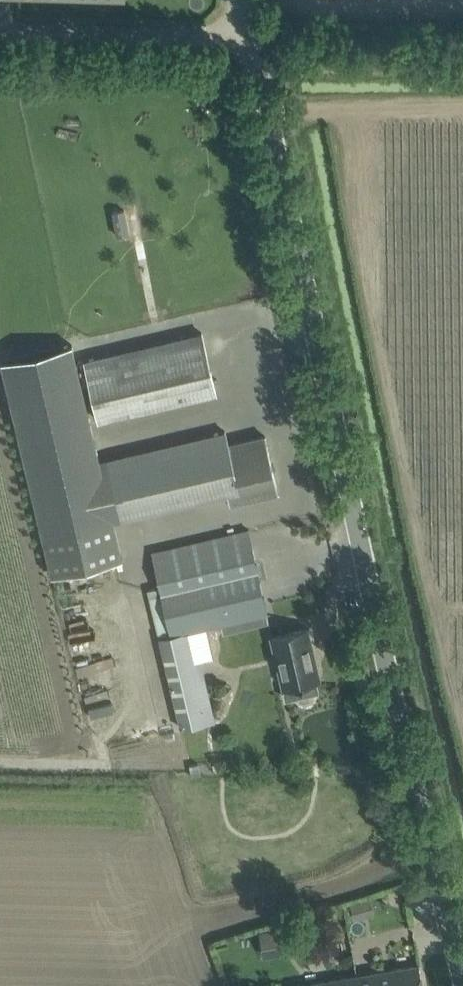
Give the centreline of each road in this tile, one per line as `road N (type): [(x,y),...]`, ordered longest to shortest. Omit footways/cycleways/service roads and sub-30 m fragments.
road 1 (tertiary): [(462,961),(372,609),(248,36)]
road 2 (unclassified): [(248,36),(0,31)]
road 3 (track): [(248,36),(462,33)]

